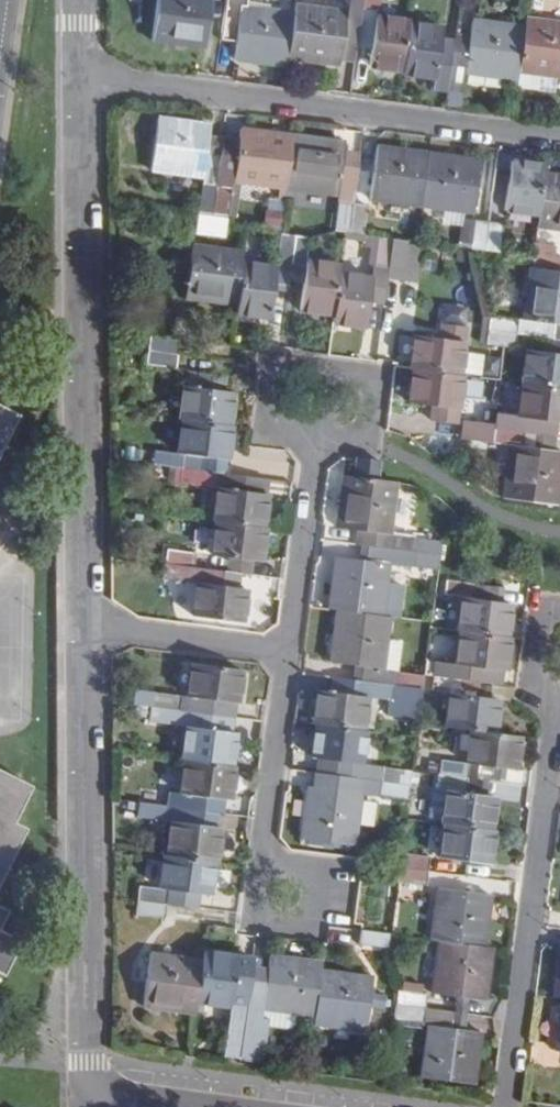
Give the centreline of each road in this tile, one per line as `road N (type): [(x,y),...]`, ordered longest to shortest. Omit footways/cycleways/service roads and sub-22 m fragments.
road 1 (residential): [(80,78),(86,630)]
road 2 (residential): [(86,630),(88,1063),(106,1098),(123,1106)]
road 3 (residential): [(559,138),(80,78)]
road 4 (residential): [(559,664),(507,1106)]
road 5 (residential): [(316,443),(368,421),(376,388),(365,372),(279,365),(271,379),(275,410),(293,432)]
road 6 (residential): [(255,890),(285,653)]
road 7 (residential): [(285,653),(316,443)]
road 8 (residential): [(285,653),(86,630)]

